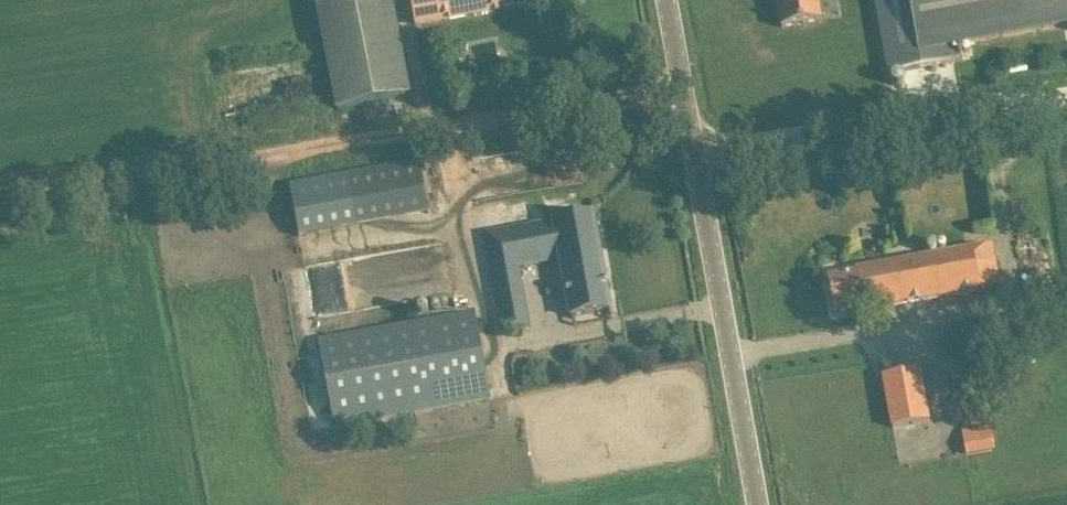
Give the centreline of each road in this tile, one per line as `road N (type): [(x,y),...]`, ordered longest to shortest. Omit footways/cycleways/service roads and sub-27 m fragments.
road 1 (track): [(0,188),(684,88)]
road 2 (unclassified): [(759,504),(668,0)]
road 3 (track): [(1066,91),(694,147)]

